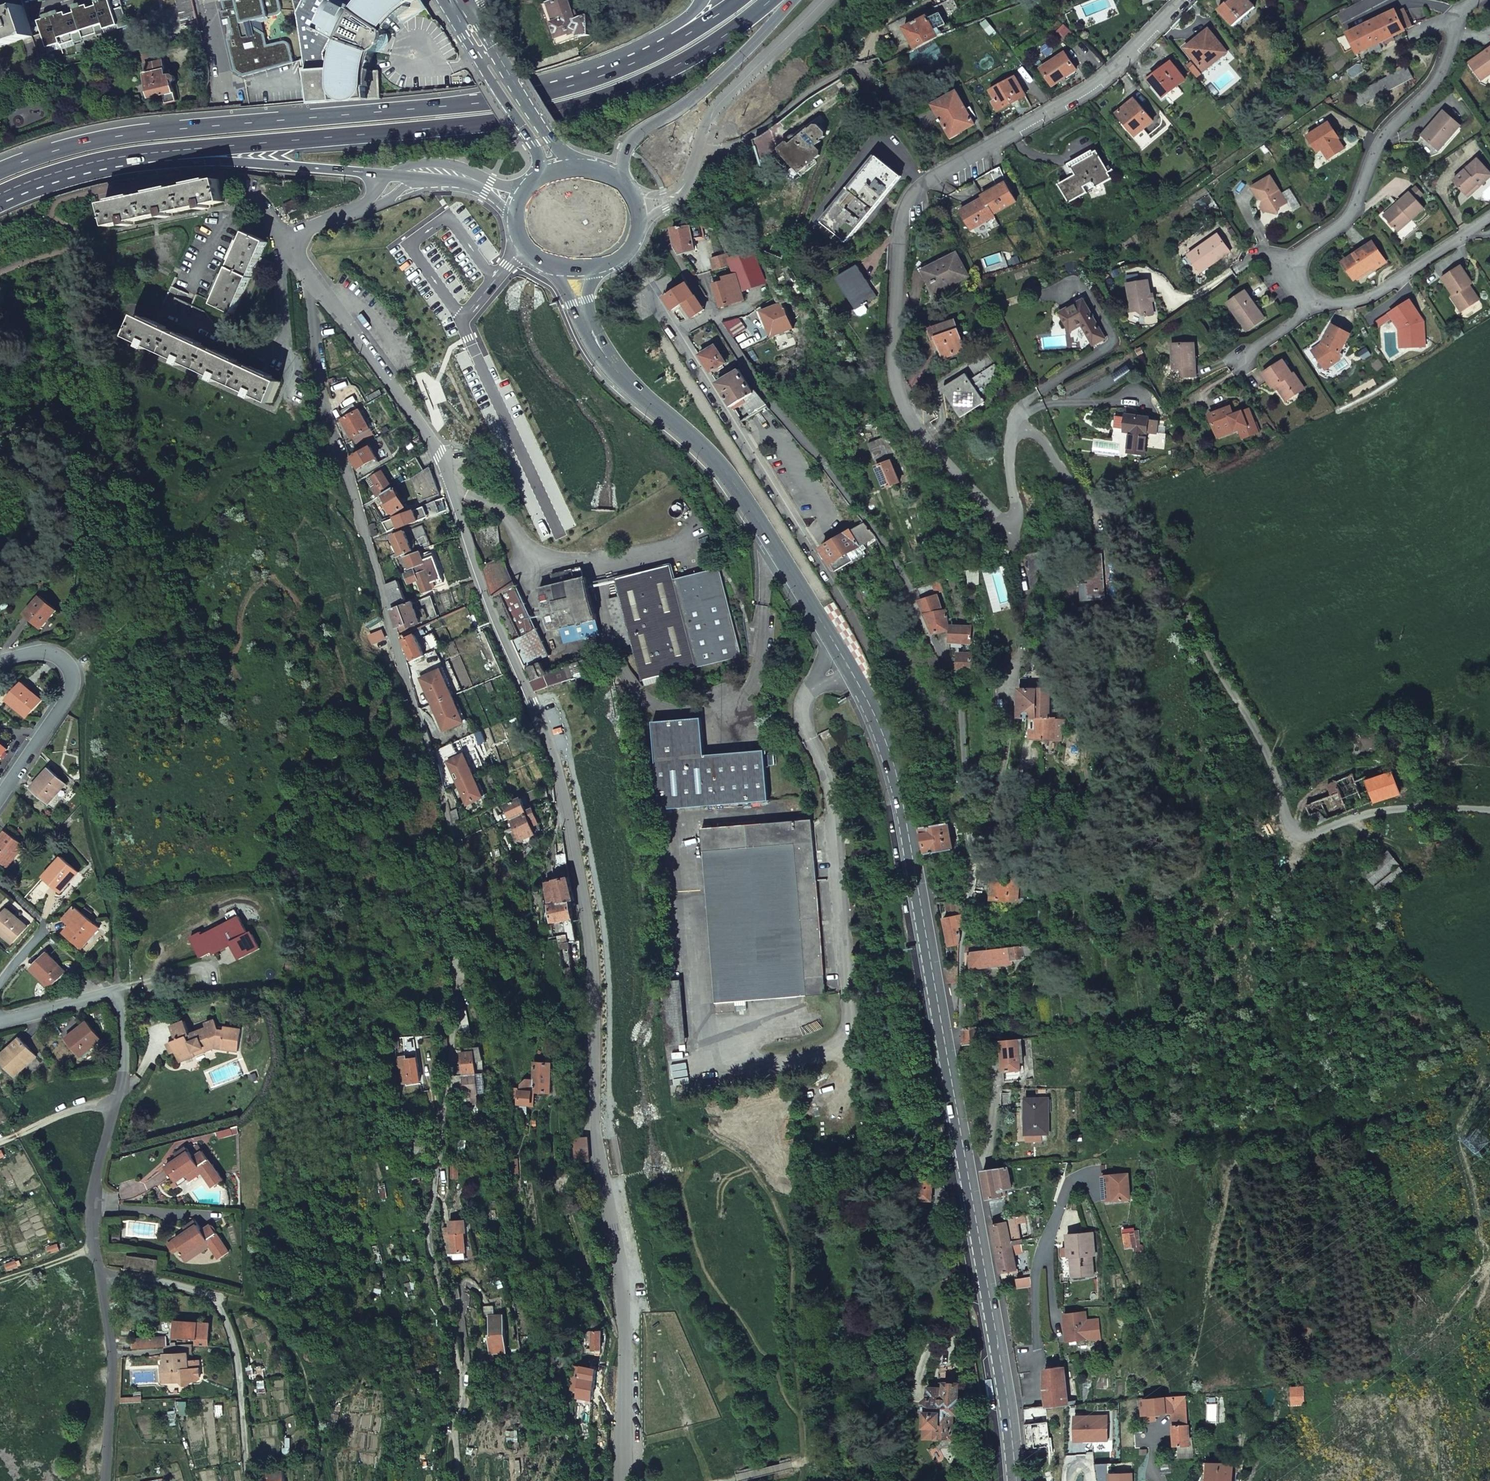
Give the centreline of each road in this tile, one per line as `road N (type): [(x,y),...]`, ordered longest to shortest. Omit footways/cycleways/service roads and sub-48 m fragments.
road 1 (residential): [(308,267),(439,454),(476,573),(568,804),(594,986),(595,1133),(622,1271),(622,1480)]
road 2 (residential): [(308,267),(307,304),(335,444),(459,868),(451,1062),(430,1246),(463,1381),(453,1423),(460,1480)]
road 3 (residential): [(666,231),(763,392),(877,528),(951,660),(973,872),(957,1039),(947,1048)]
road 4 (primary): [(597,344),(733,481),(887,739),(947,1048)]
road 5 (unclassified): [(1298,839),(1270,757),(1146,538),(1091,503),(1036,430),(1022,427),(1013,436),(1013,526),(927,450)]
road 6 (trunk): [(677,41),(545,92),(119,136),(0,170)]
road 7 (trunk): [(137,153),(557,111),(653,76),(770,0)]
road 8 (residential): [(927,450),(889,370),(901,228),(910,199),(940,174),(1090,89),(1185,0)]
road 9 (residential): [(1477,0),(1450,13),(1445,64),(1424,100),(1374,149),(1347,217),(1291,264),(1287,291),(1305,307),(1378,293),(1489,220)]
road 10 (residential): [(698,147),(736,146),(846,71),(865,71),(867,82),(818,176),(790,260),(867,377)]
road 11 (primary): [(947,1048),(1017,1480)]
road 12 (residential): [(0,1021),(118,989),(125,1062),(93,1208),(100,1271)]
road 13 (unclassified): [(100,1271),(211,1295),(238,1362),(249,1480)]
road 14 (trunk): [(137,153),(409,175)]
road 15 (trunk): [(623,186),(633,138),(696,97),(793,0)]
road 16 (track): [(211,1295),(270,1318),(295,1351),(328,1480)]
road 17 (residential): [(0,661),(60,655),(74,678),(0,798)]
road 18 (residential): [(100,1271),(114,1360),(106,1480)]
road 19 (track): [(1298,839),(1371,814),(1489,812)]
road 20 (residential): [(698,147),(727,95),(823,0)]
road 21 (residential): [(409,175),(373,203),(292,239),(308,267)]
road 22 (secondary): [(537,130),(460,7)]
road 23 (trunk): [(0,198),(53,174),(137,153)]
road 24 (track): [(91,1250),(22,1132)]
road 25 (track): [(117,1101),(0,1140)]

